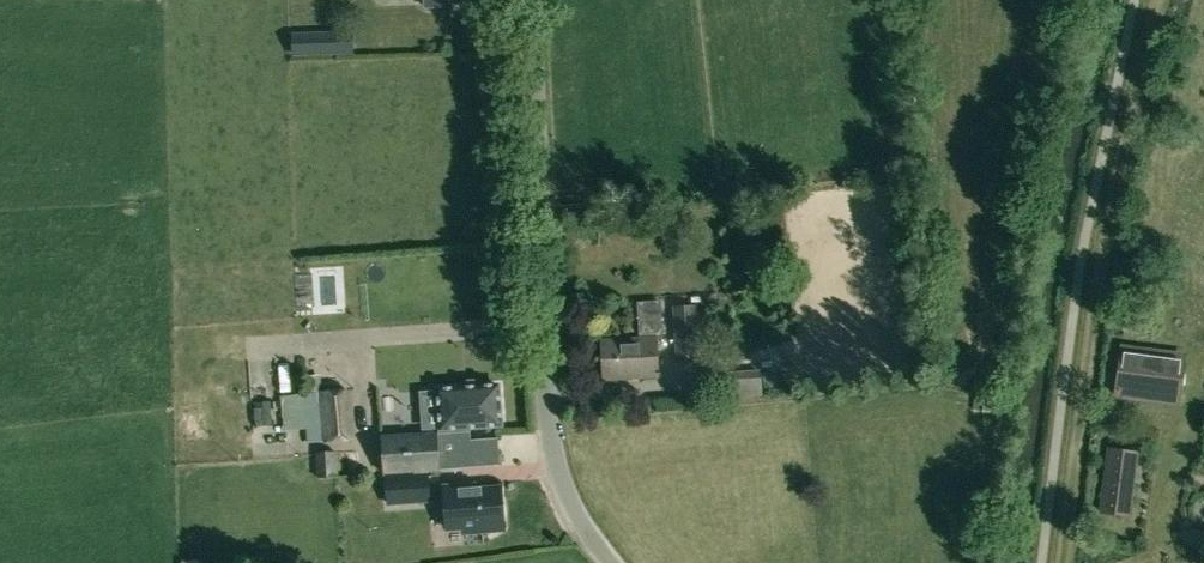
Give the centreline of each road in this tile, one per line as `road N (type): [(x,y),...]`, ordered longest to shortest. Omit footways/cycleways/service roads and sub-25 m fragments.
road 1 (unclassified): [(532,0),(546,456),(564,508),(609,562)]

